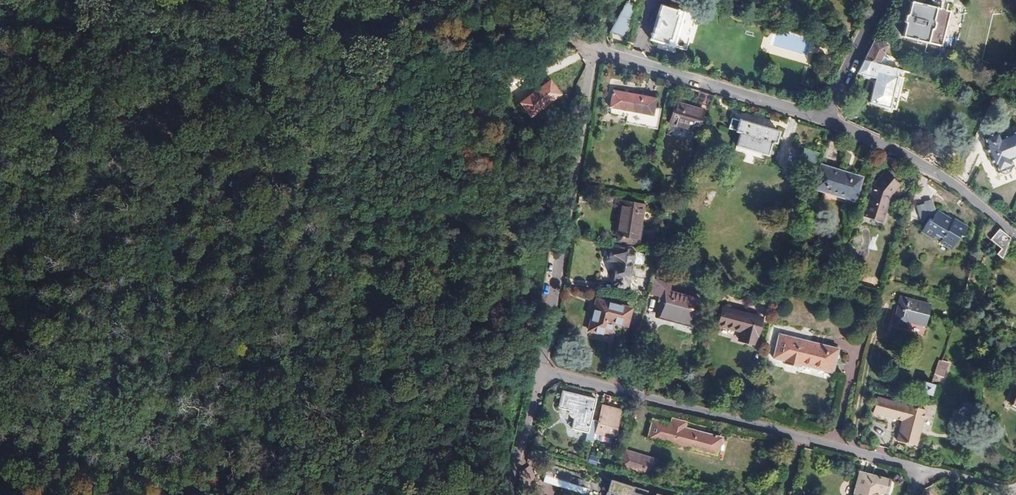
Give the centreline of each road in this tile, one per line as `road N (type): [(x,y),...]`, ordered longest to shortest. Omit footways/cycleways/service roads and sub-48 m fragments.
road 1 (track): [(591,49),(471,19),(0,20)]
road 2 (residential): [(921,470),(537,372)]
road 3 (residential): [(591,49),(537,372)]
road 4 (residential): [(824,118),(591,49)]
road 5 (residential): [(1015,234),(922,166),(824,118)]
road 6 (residential): [(882,0),(824,118)]

